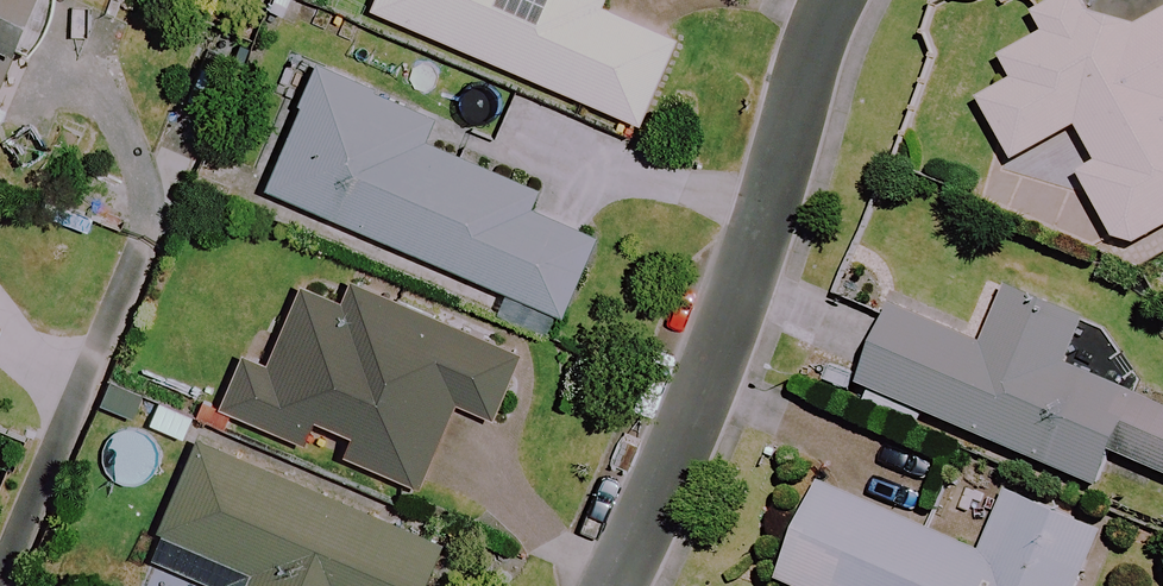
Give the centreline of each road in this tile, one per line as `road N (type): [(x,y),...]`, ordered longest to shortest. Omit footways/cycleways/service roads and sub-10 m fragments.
road 1 (residential): [(836,0),(808,65),(708,389),(618,585)]

